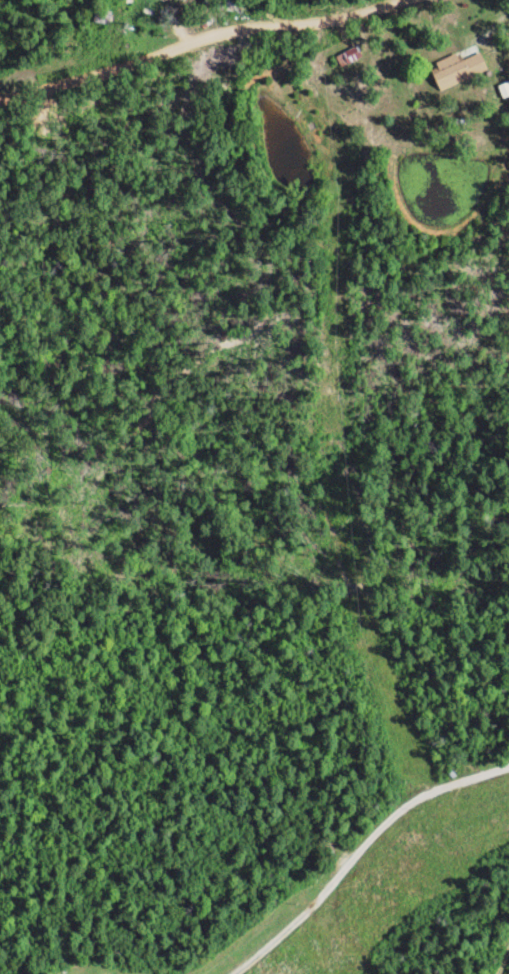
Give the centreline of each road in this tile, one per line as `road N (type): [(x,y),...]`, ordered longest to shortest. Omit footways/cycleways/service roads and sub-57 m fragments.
road 1 (residential): [(399,0),(218,33),(0,105)]

